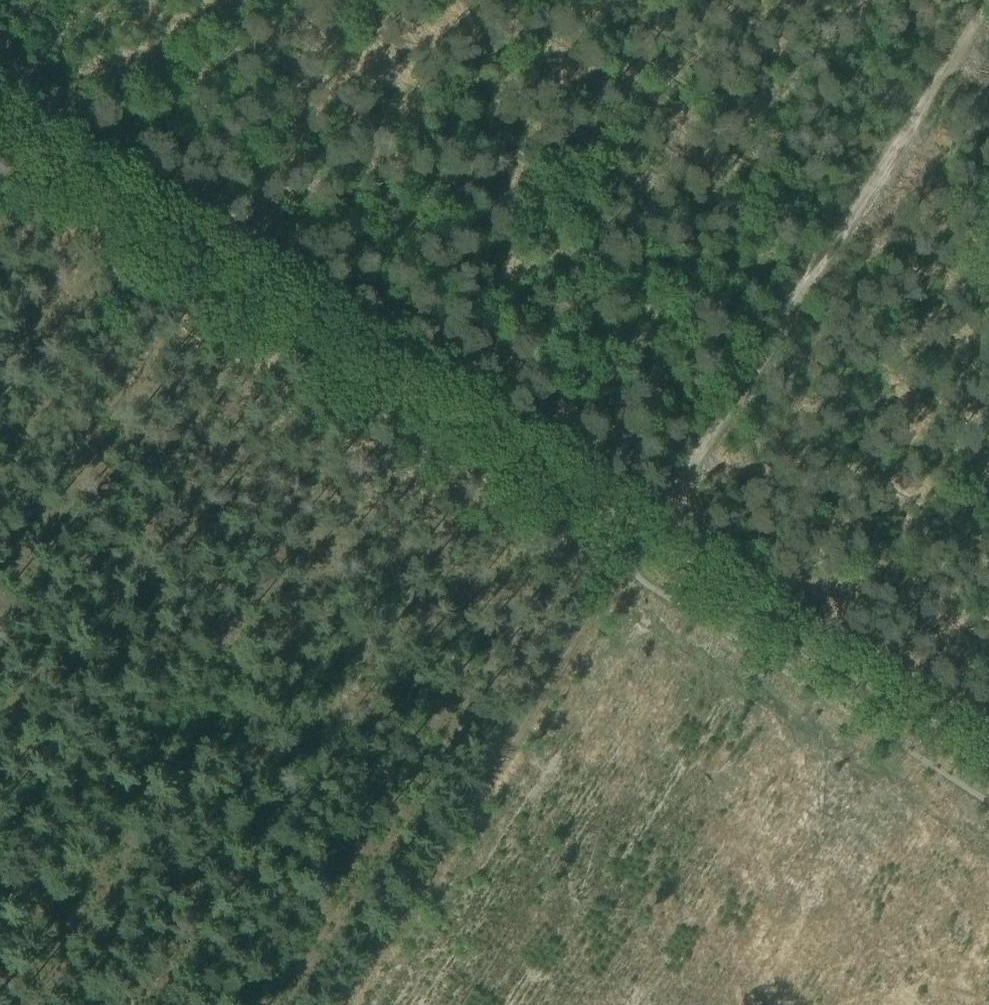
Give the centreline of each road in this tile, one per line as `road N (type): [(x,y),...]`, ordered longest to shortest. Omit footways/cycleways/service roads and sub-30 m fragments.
road 1 (track): [(342,1004),(988,0)]

